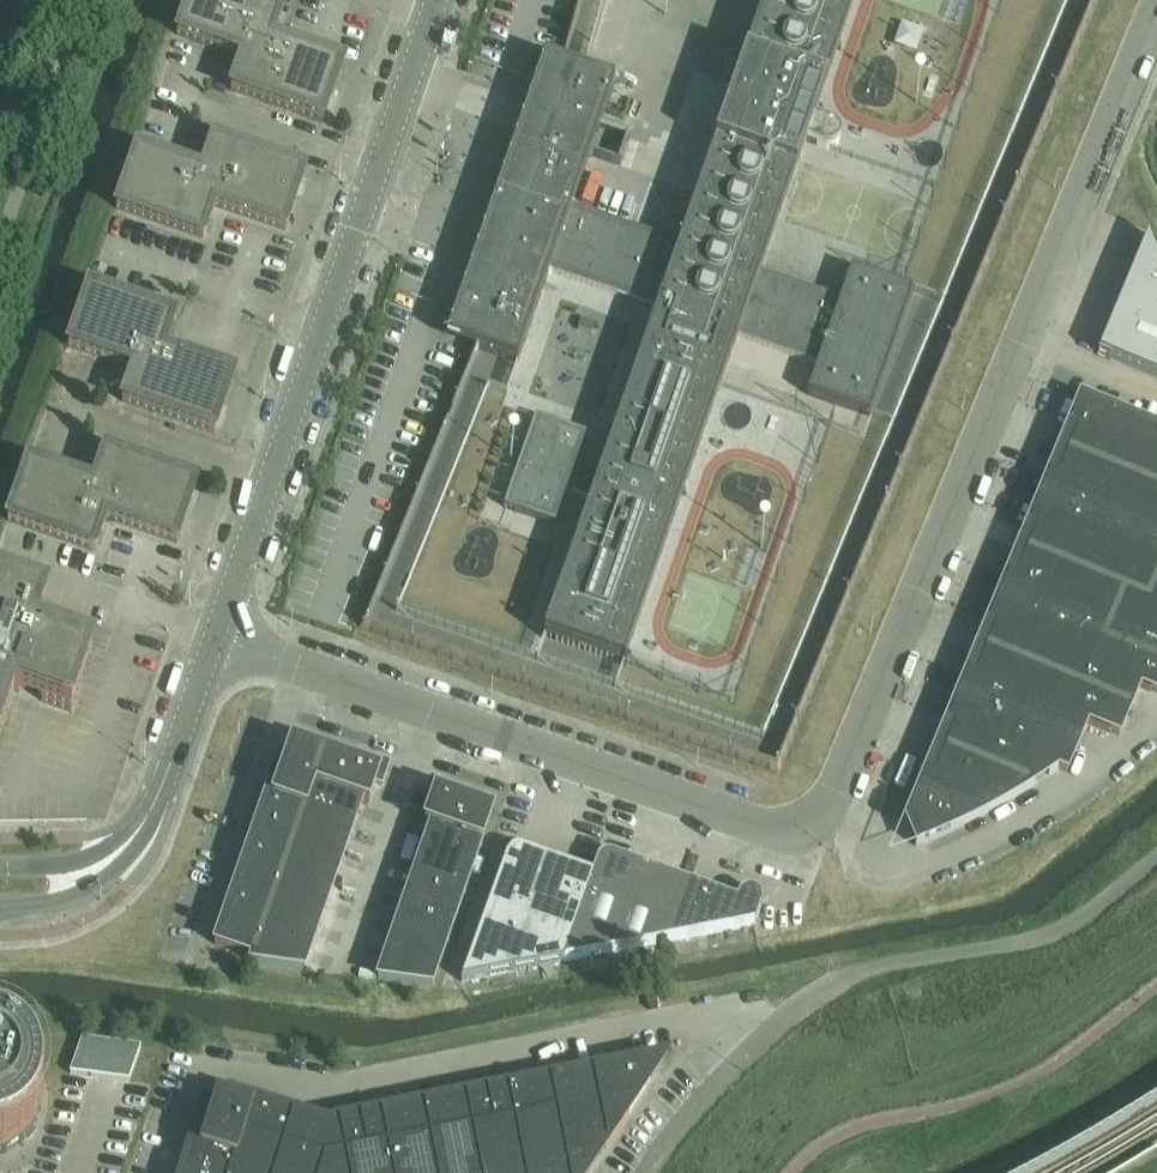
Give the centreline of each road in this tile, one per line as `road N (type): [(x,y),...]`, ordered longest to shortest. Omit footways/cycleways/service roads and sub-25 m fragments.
road 1 (unclassified): [(216,638),(438,0)]
road 2 (unclassified): [(216,638),(784,832),(825,813)]
road 3 (unclassified): [(825,813),(1027,339)]
road 4 (unclassified): [(1156,859),(1080,920),(1046,936),(850,977),(809,1000),(745,1057)]
road 5 (unclassified): [(1156,723),(1051,804),(904,874),(869,869),(857,825),(825,813)]
road 6 (unclassified): [(1027,339),(1156,10)]
road 7 (unclassified): [(146,821),(216,638)]
road 8 (unclassified): [(0,905),(59,903),(89,893),(121,867),(146,821)]
road 9 (unclassified): [(146,821),(86,860),(0,865)]
road 10 (unclassified): [(651,1172),(745,1057)]
road 11 (unclassified): [(1027,339),(1156,393)]

